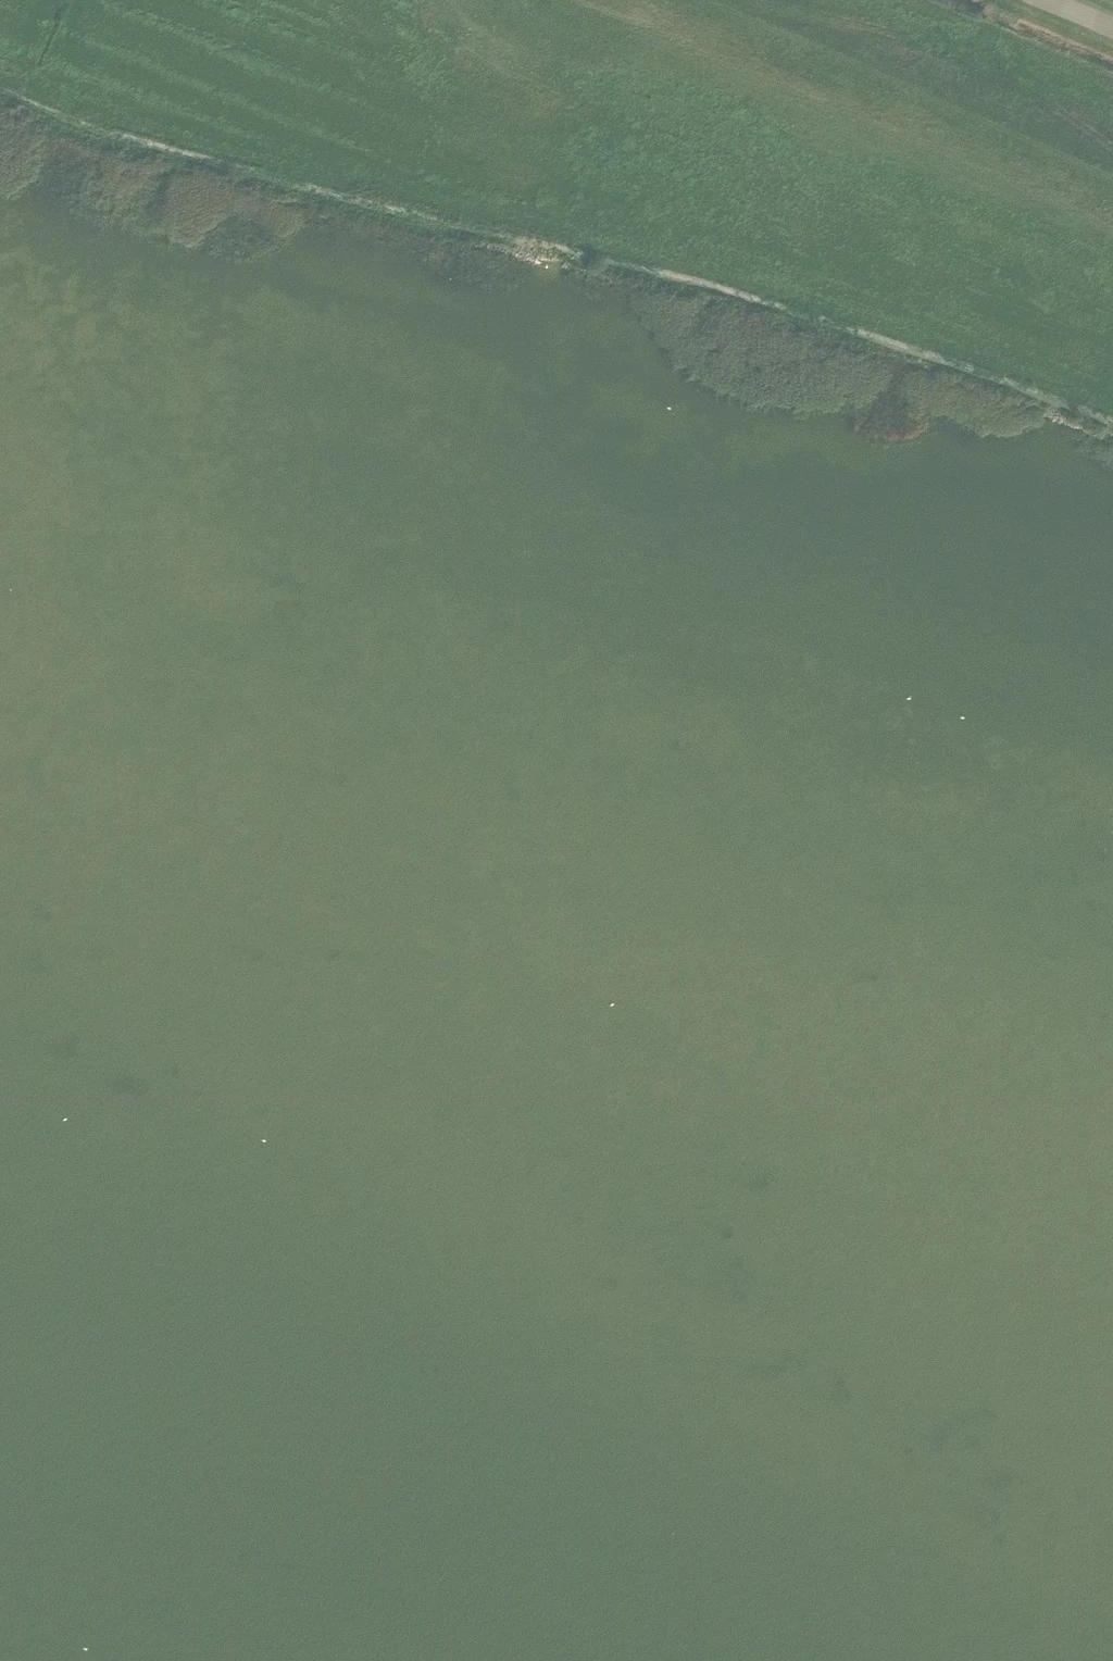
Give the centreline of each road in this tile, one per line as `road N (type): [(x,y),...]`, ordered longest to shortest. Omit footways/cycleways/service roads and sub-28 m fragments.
road 1 (track): [(1003,0),(972,61),(727,0)]
road 2 (track): [(972,61),(1112,147)]

